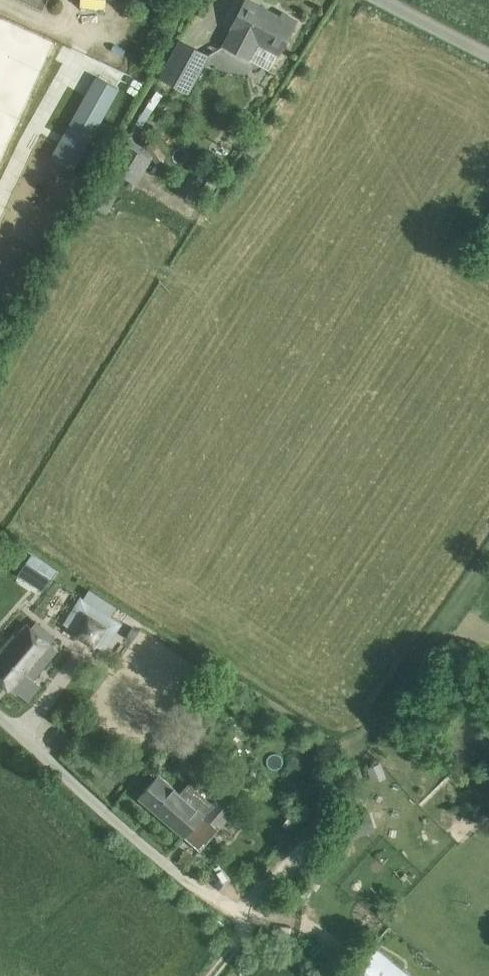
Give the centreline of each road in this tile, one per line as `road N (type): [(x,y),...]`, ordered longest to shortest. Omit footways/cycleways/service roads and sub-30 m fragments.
road 1 (unclassified): [(159,845),(0,710)]
road 2 (track): [(201,975),(249,917),(159,845)]

